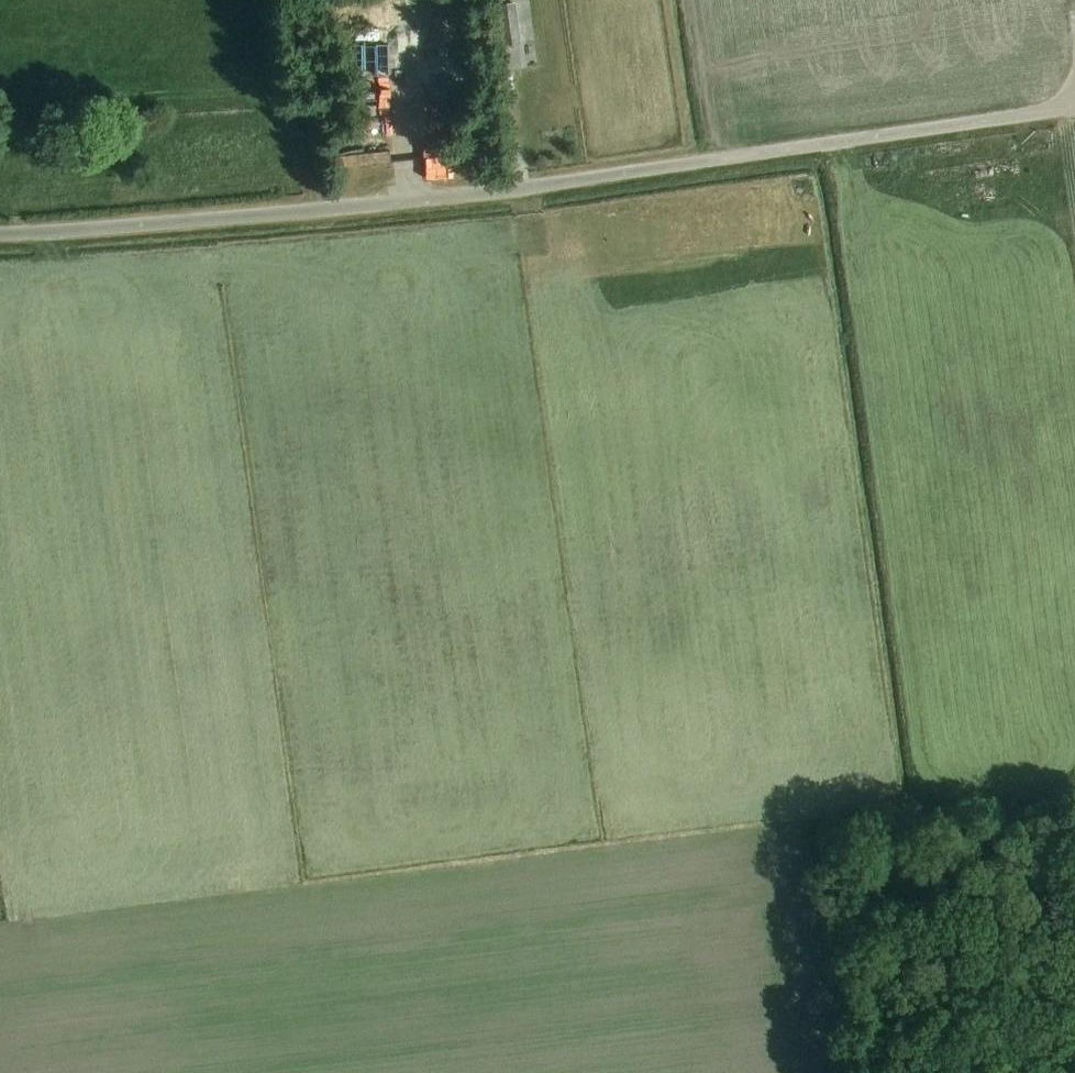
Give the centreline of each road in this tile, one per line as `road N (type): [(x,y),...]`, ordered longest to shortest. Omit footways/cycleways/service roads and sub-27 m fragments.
road 1 (track): [(0,234),(101,231),(549,184),(1074,109)]

